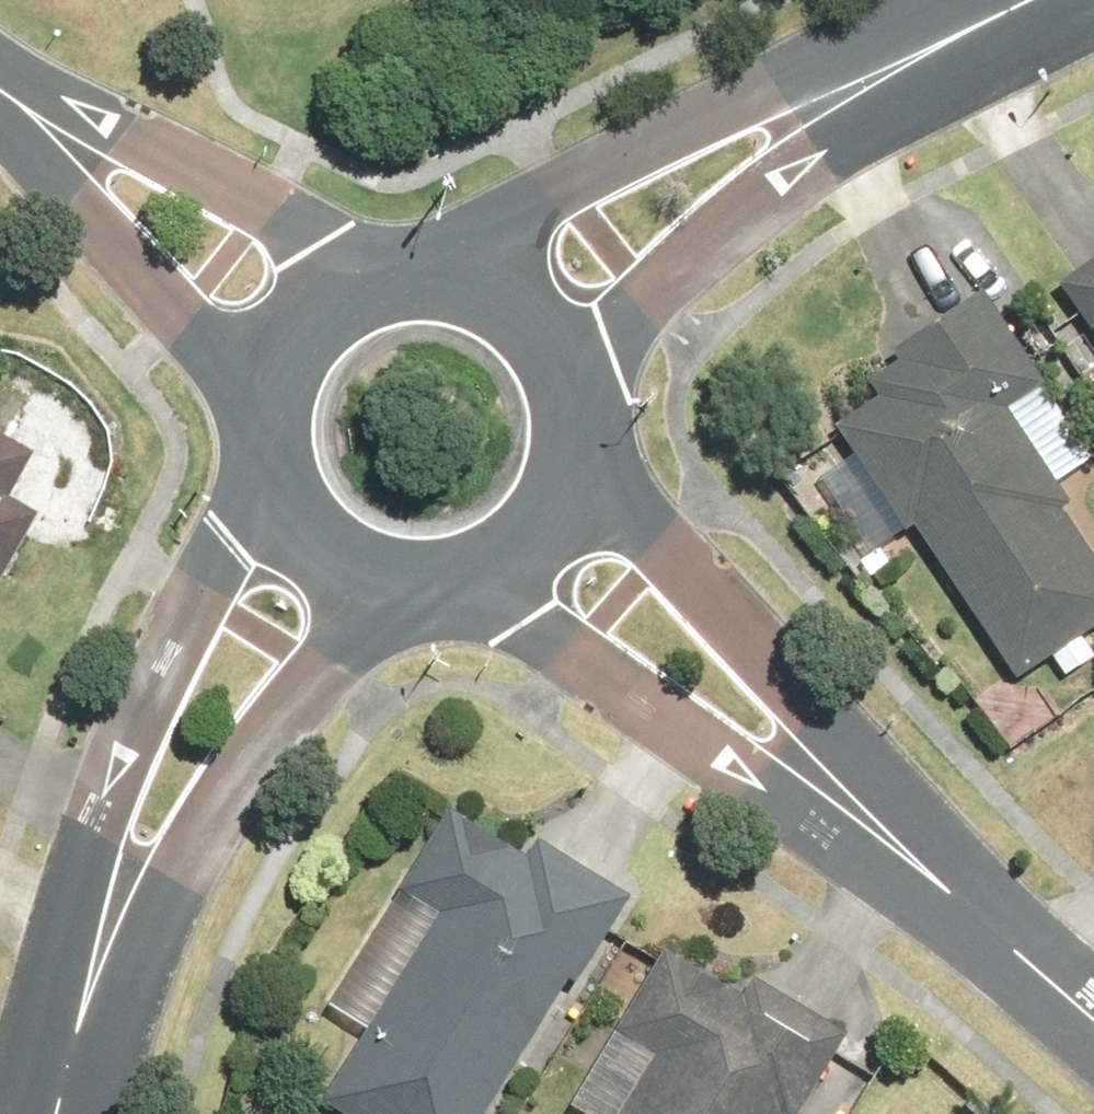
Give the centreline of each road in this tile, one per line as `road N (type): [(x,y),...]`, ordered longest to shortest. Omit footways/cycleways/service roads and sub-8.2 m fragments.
road 1 (residential): [(576,447),(953,895)]
road 2 (residential): [(953,895),(462,582)]
road 3 (tertiary): [(97,972),(105,839),(143,724),(235,524),(263,440)]
road 4 (tertiary): [(406,277),(648,147),(782,94),(897,69)]
road 5 (tertiary): [(410,588),(337,652),(275,725),(182,866),(97,972)]
road 6 (tertiary): [(897,69),(637,309),(573,401)]
road 7 (residential): [(0,74),(269,209),(380,281)]
road 8 (residential): [(266,400),(0,112)]
road 9 (tertiary): [(410,588),(366,579),(326,557),(293,524),(272,484),(263,440)]
road 10 (tertiary): [(406,277),(451,279),(494,295),(530,322),(558,358),(573,401)]
road 11 (tertiary): [(576,447),(564,493),(540,532),(505,563),(462,582)]
road 12 (residential): [(953,895),(1093,1019)]
road 13 (tertiary): [(266,400),(306,325),(380,281)]
road 14 (tertiary): [(1031,0),(897,69)]
road 15 (tertiary): [(97,972),(63,1113)]

